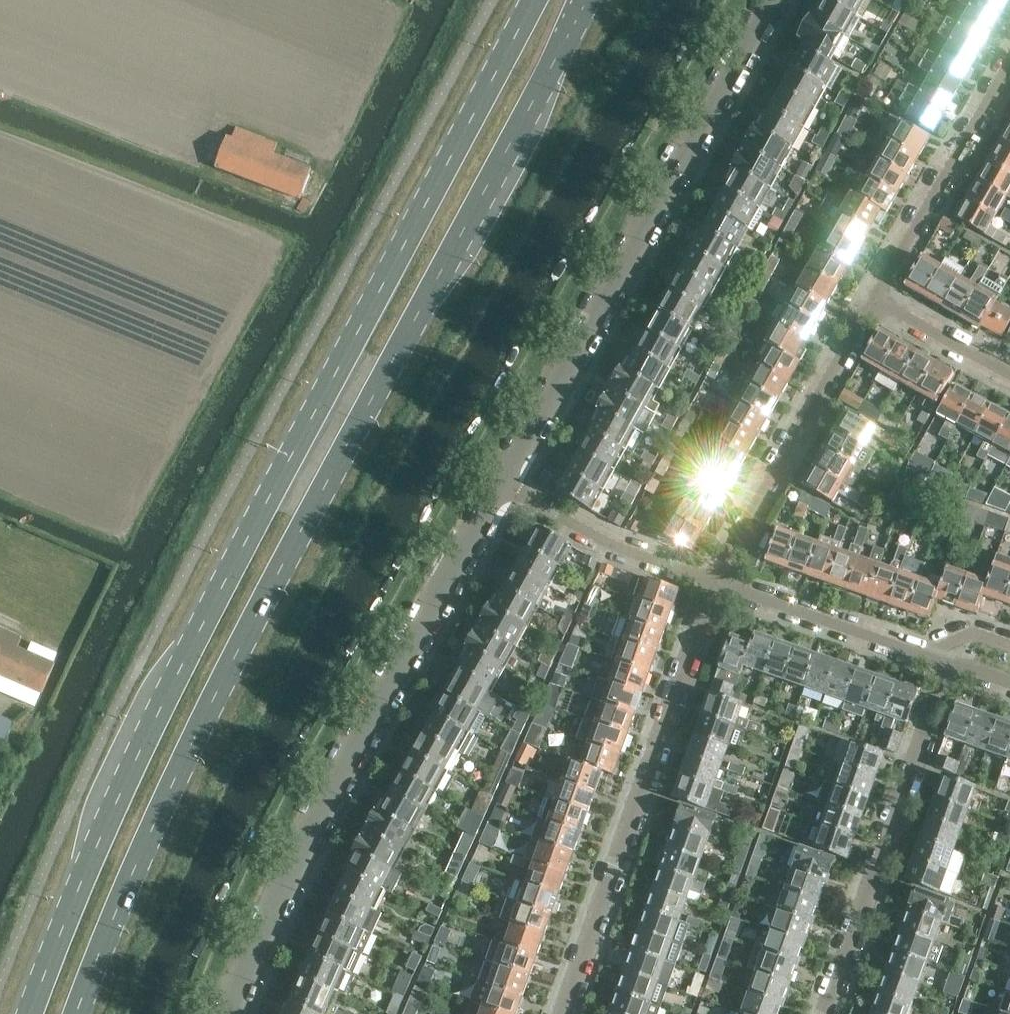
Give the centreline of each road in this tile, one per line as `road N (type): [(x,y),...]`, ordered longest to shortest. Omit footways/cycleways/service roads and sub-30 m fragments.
road 1 (primary): [(75,1013),(138,857),(345,444),(585,0)]
road 2 (primary): [(532,0),(198,624),(91,848),(25,1013)]
road 3 (tertiary): [(226,1013),(353,743),(503,481)]
road 4 (tertiary): [(503,481),(773,0)]
road 5 (residential): [(562,1013),(714,580)]
road 6 (residential): [(822,1013),(946,660)]
road 7 (residential): [(714,580),(874,297)]
road 8 (track): [(0,92),(282,200)]
road 9 (residential): [(874,297),(1009,62)]
road 10 (residential): [(714,580),(613,542),(503,481)]
road 11 (residential): [(930,654),(714,580)]
road 12 (residential): [(1009,373),(874,297)]

